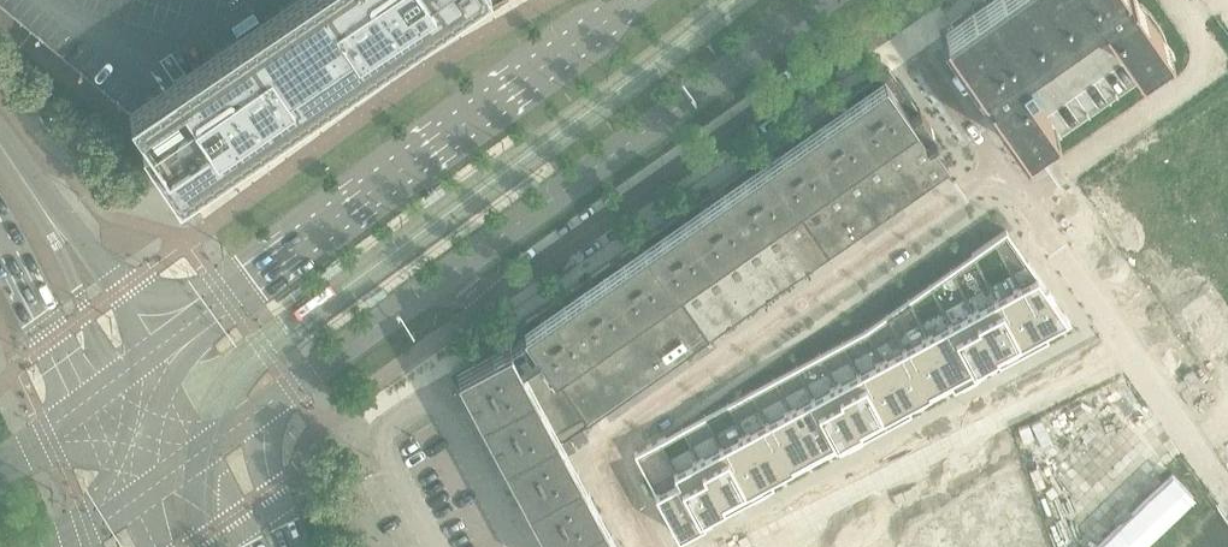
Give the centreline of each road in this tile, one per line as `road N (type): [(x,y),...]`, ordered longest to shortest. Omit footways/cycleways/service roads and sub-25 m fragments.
road 1 (secondary): [(639,0),(158,353)]
road 2 (residential): [(650,546),(614,467),(628,422),(1000,169)]
road 3 (residential): [(416,295),(509,289),(894,19)]
road 4 (secondary): [(416,295),(820,0)]
road 5 (residential): [(1000,169),(1227,494)]
road 6 (tertiary): [(158,353),(0,138)]
road 7 (track): [(1022,200),(1210,65),(1227,61)]
road 8 (tertiary): [(0,227),(95,401)]
road 9 (residential): [(1000,169),(894,19)]
road 10 (secondary): [(270,405),(416,295)]
road 11 (tertiary): [(296,546),(268,469),(270,405)]

